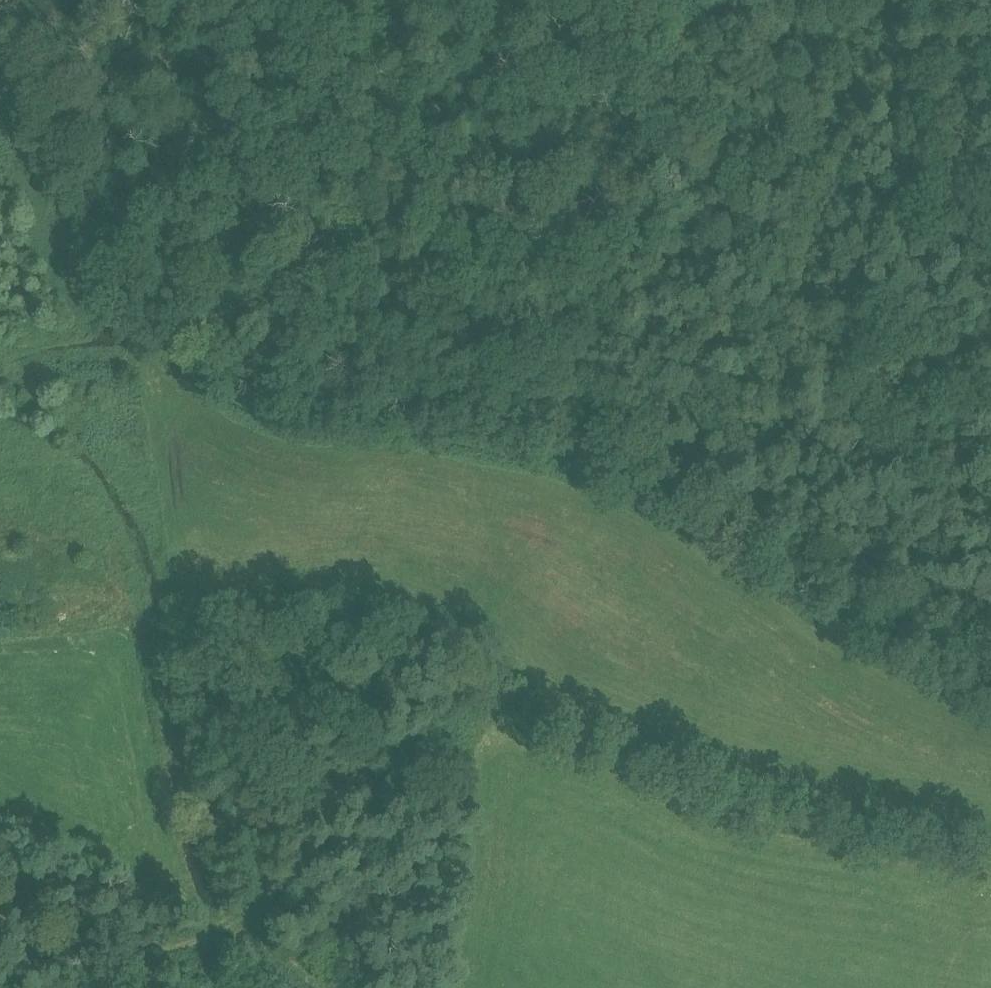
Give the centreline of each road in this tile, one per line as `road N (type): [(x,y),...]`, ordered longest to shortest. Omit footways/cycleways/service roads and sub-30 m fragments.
road 1 (track): [(48,987),(206,942),(265,903)]

